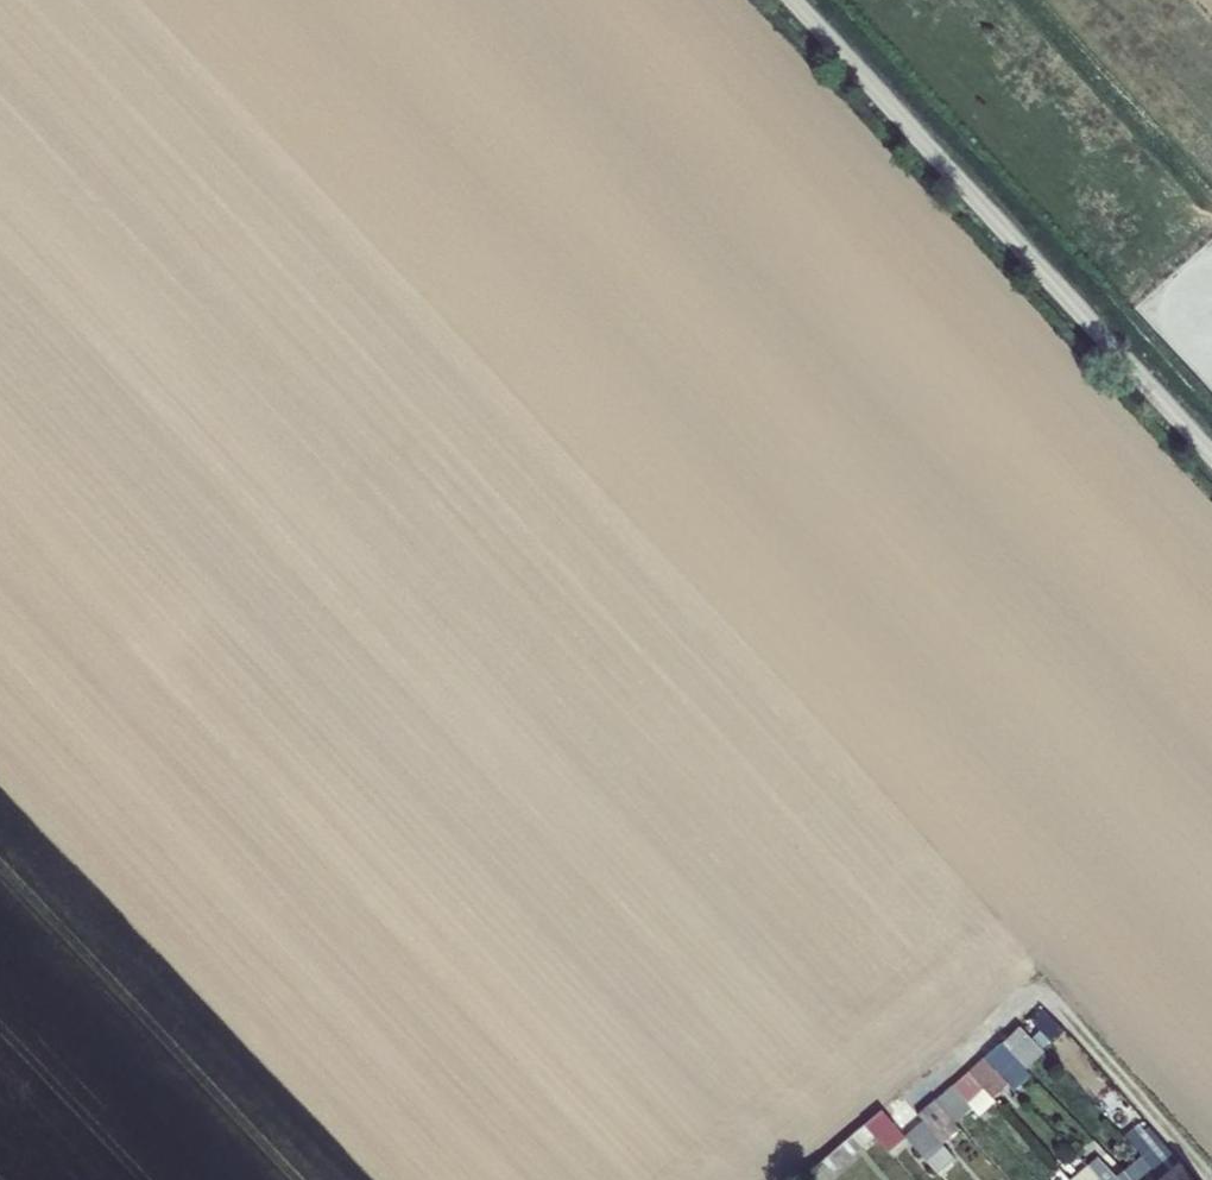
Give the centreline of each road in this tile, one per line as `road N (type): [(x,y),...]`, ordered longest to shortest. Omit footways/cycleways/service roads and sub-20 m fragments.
road 1 (unclassified): [(1211,454),(791,0)]

